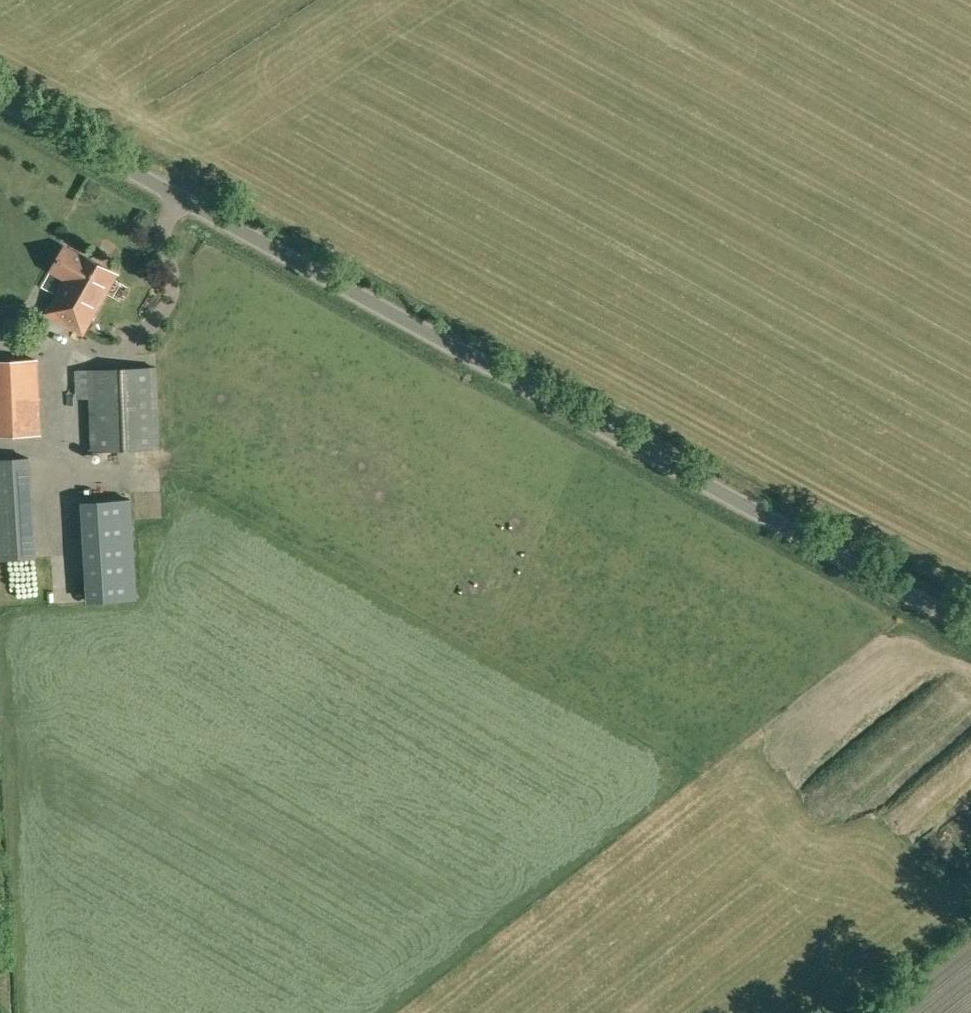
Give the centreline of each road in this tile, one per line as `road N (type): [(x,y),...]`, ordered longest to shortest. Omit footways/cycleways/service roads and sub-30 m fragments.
road 1 (unclassified): [(970,626),(0,97)]

